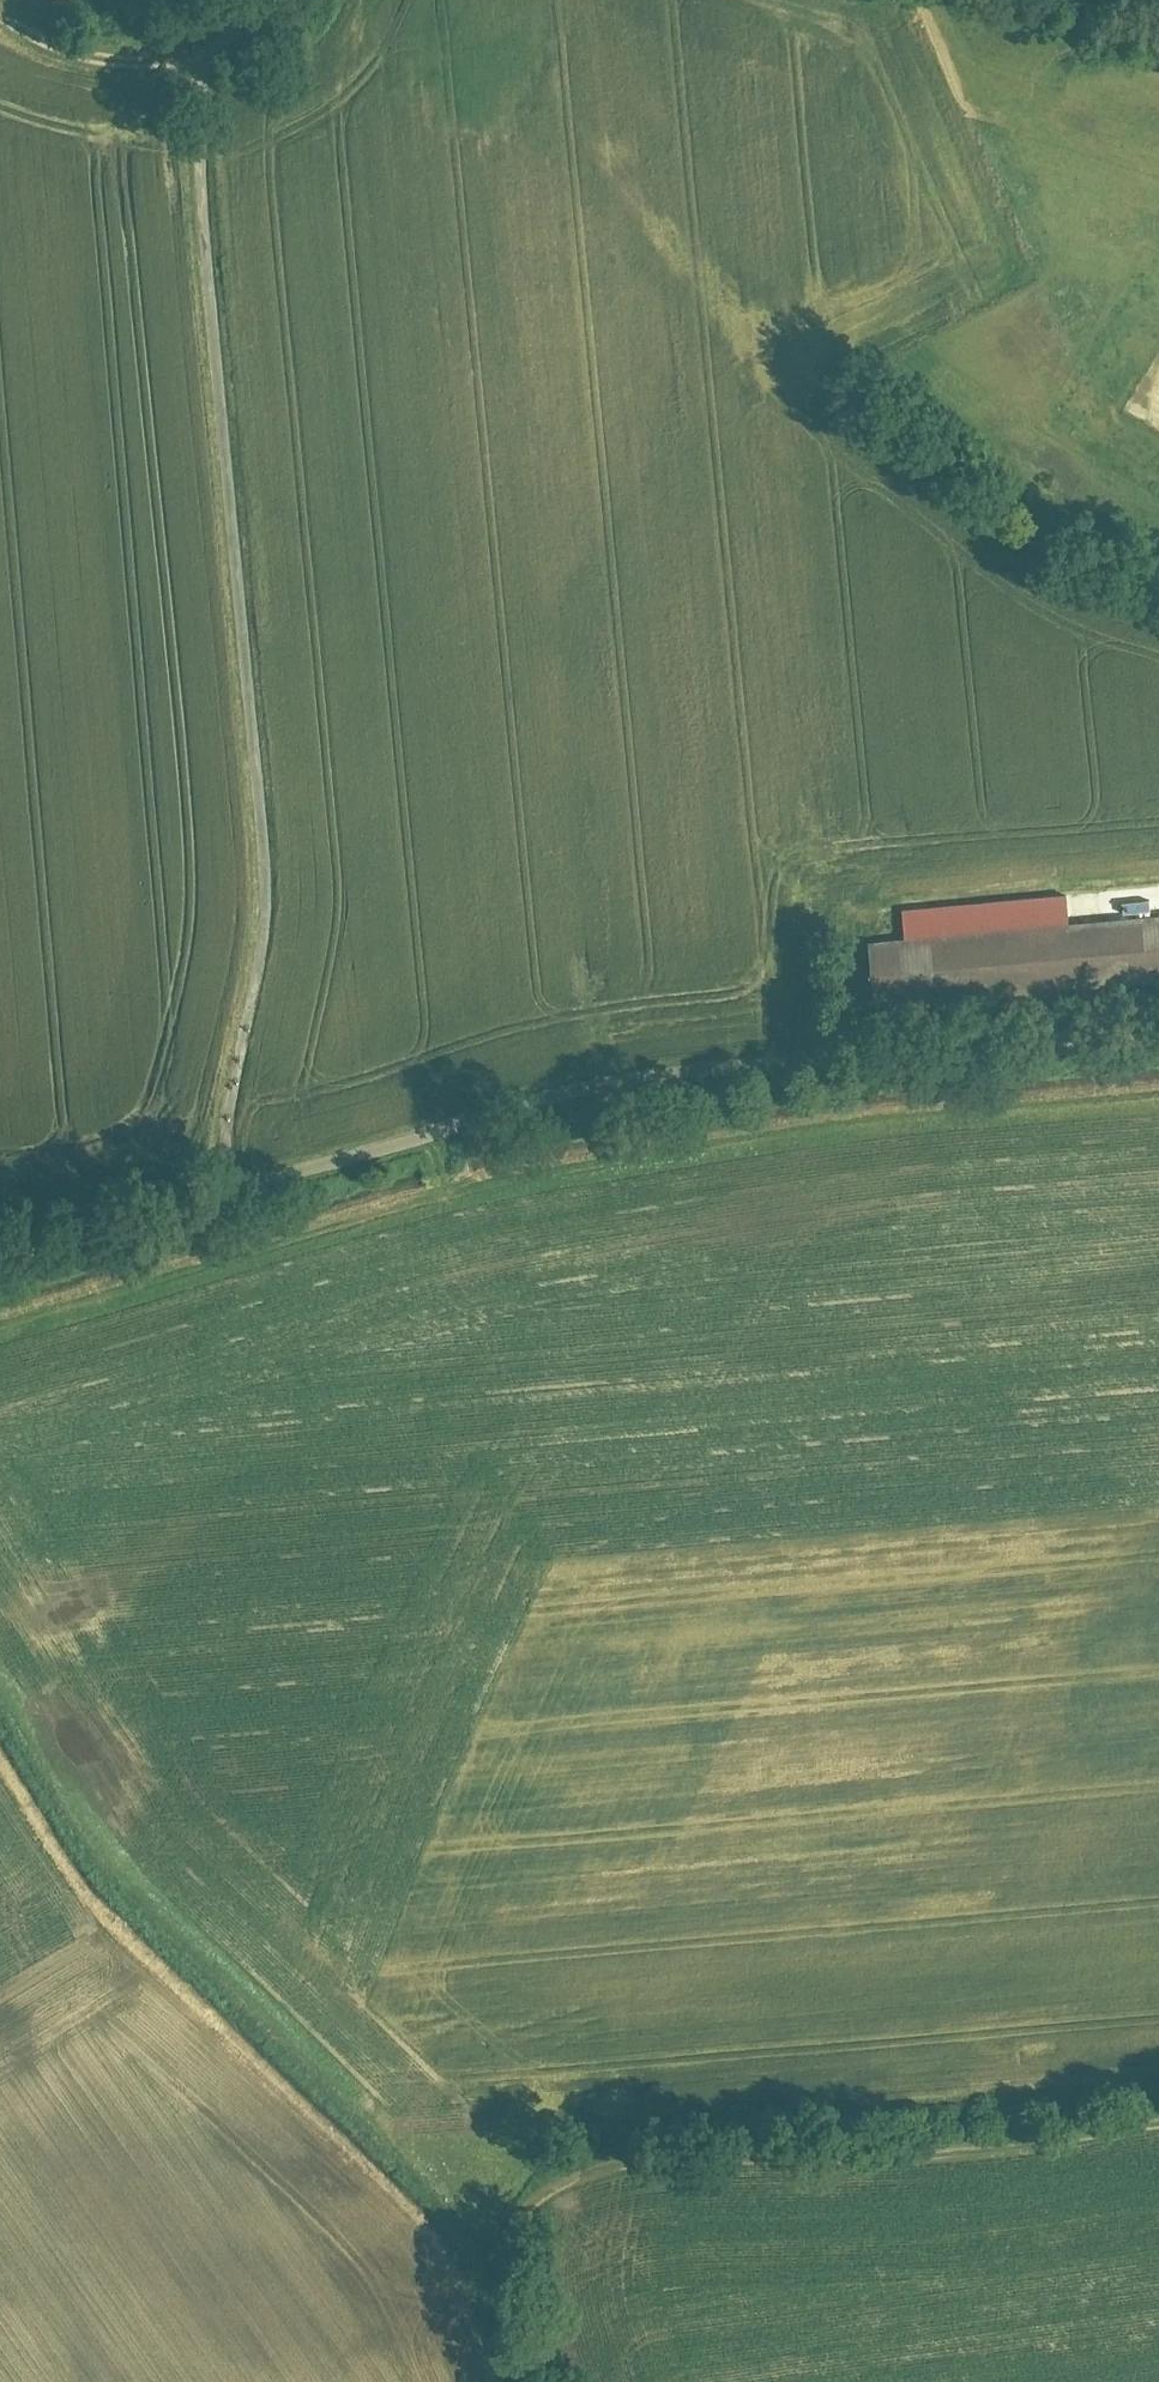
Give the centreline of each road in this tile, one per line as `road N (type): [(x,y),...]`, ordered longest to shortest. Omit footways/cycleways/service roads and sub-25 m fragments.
road 1 (residential): [(281,0),(187,58),(260,834),(260,923),(208,1189)]
road 2 (residential): [(208,1189),(556,1091),(838,1053),(1158,1027)]
road 3 (track): [(452,2296),(494,2258),(524,2209),(587,2170),(887,2152),(1158,2117)]
road 4 (residential): [(0,1247),(208,1189)]
road 5 (track): [(0,11),(50,44),(187,58)]

